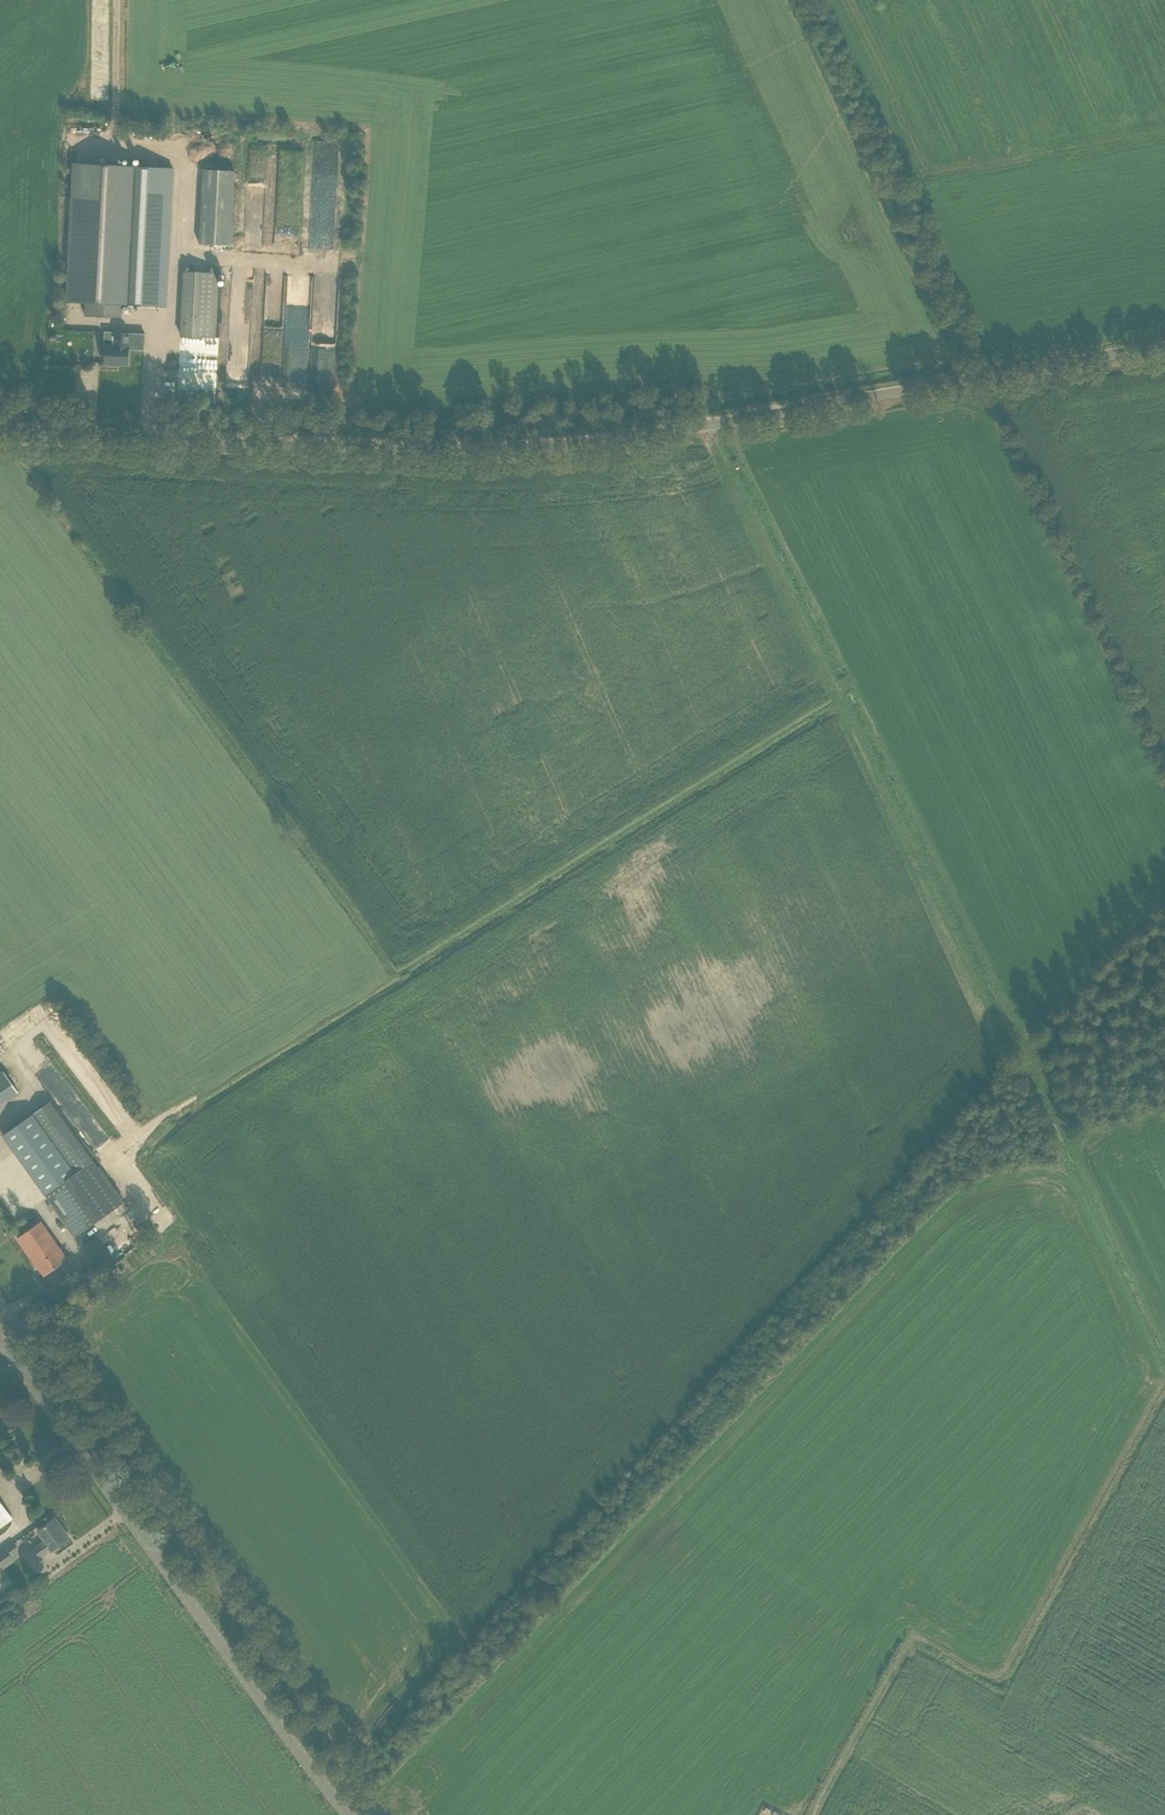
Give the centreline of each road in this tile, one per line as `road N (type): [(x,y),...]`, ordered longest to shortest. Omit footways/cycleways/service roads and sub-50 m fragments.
road 1 (unclassified): [(0,425),(481,454),(612,443),(1164,343)]
road 2 (tertiary): [(349,1814),(0,1343)]

